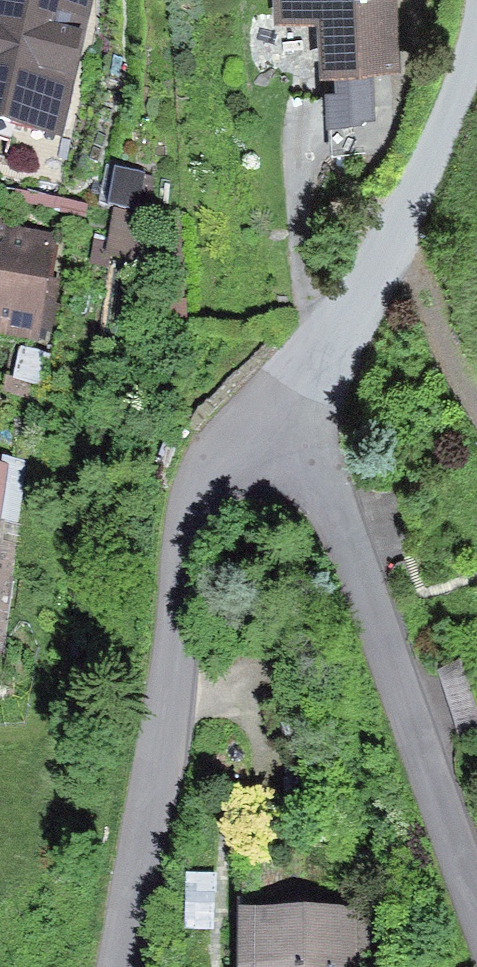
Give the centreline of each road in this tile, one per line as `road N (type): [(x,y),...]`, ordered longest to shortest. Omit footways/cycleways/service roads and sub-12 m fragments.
road 1 (residential): [(126,966),(196,490),(229,440),(289,380)]
road 2 (residential): [(289,380),(406,661),(476,908)]
road 3 (residential): [(289,380),(323,357),(350,323),(399,240),(444,136),(473,0)]

